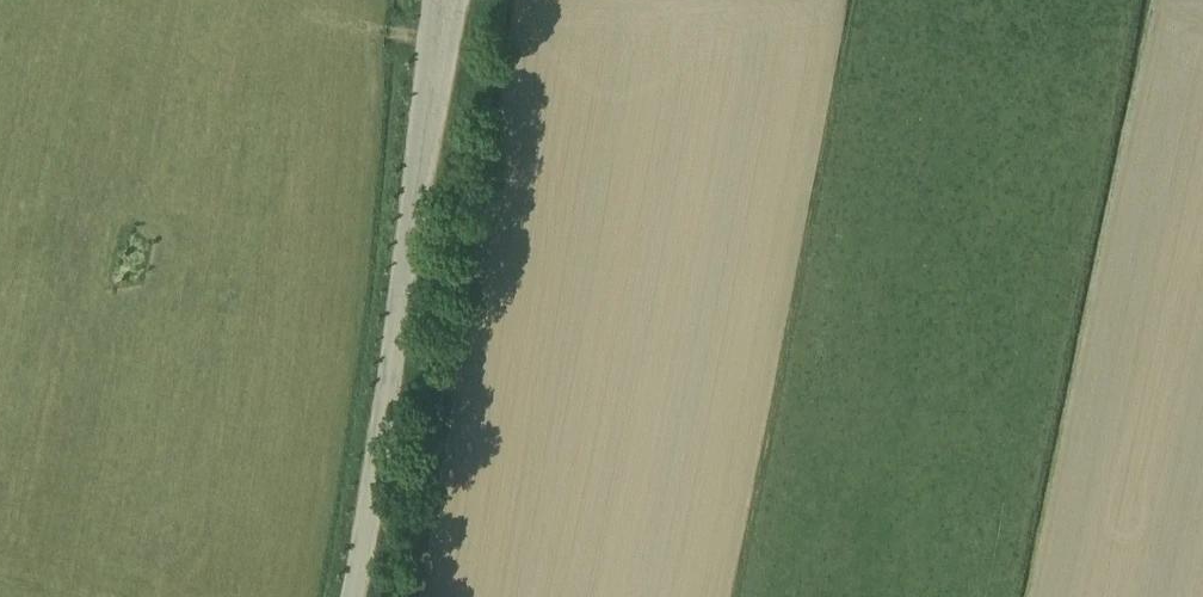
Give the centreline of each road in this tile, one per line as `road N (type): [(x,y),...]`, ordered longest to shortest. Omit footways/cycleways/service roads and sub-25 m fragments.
road 1 (unclassified): [(350,596),(387,420),(447,0)]

